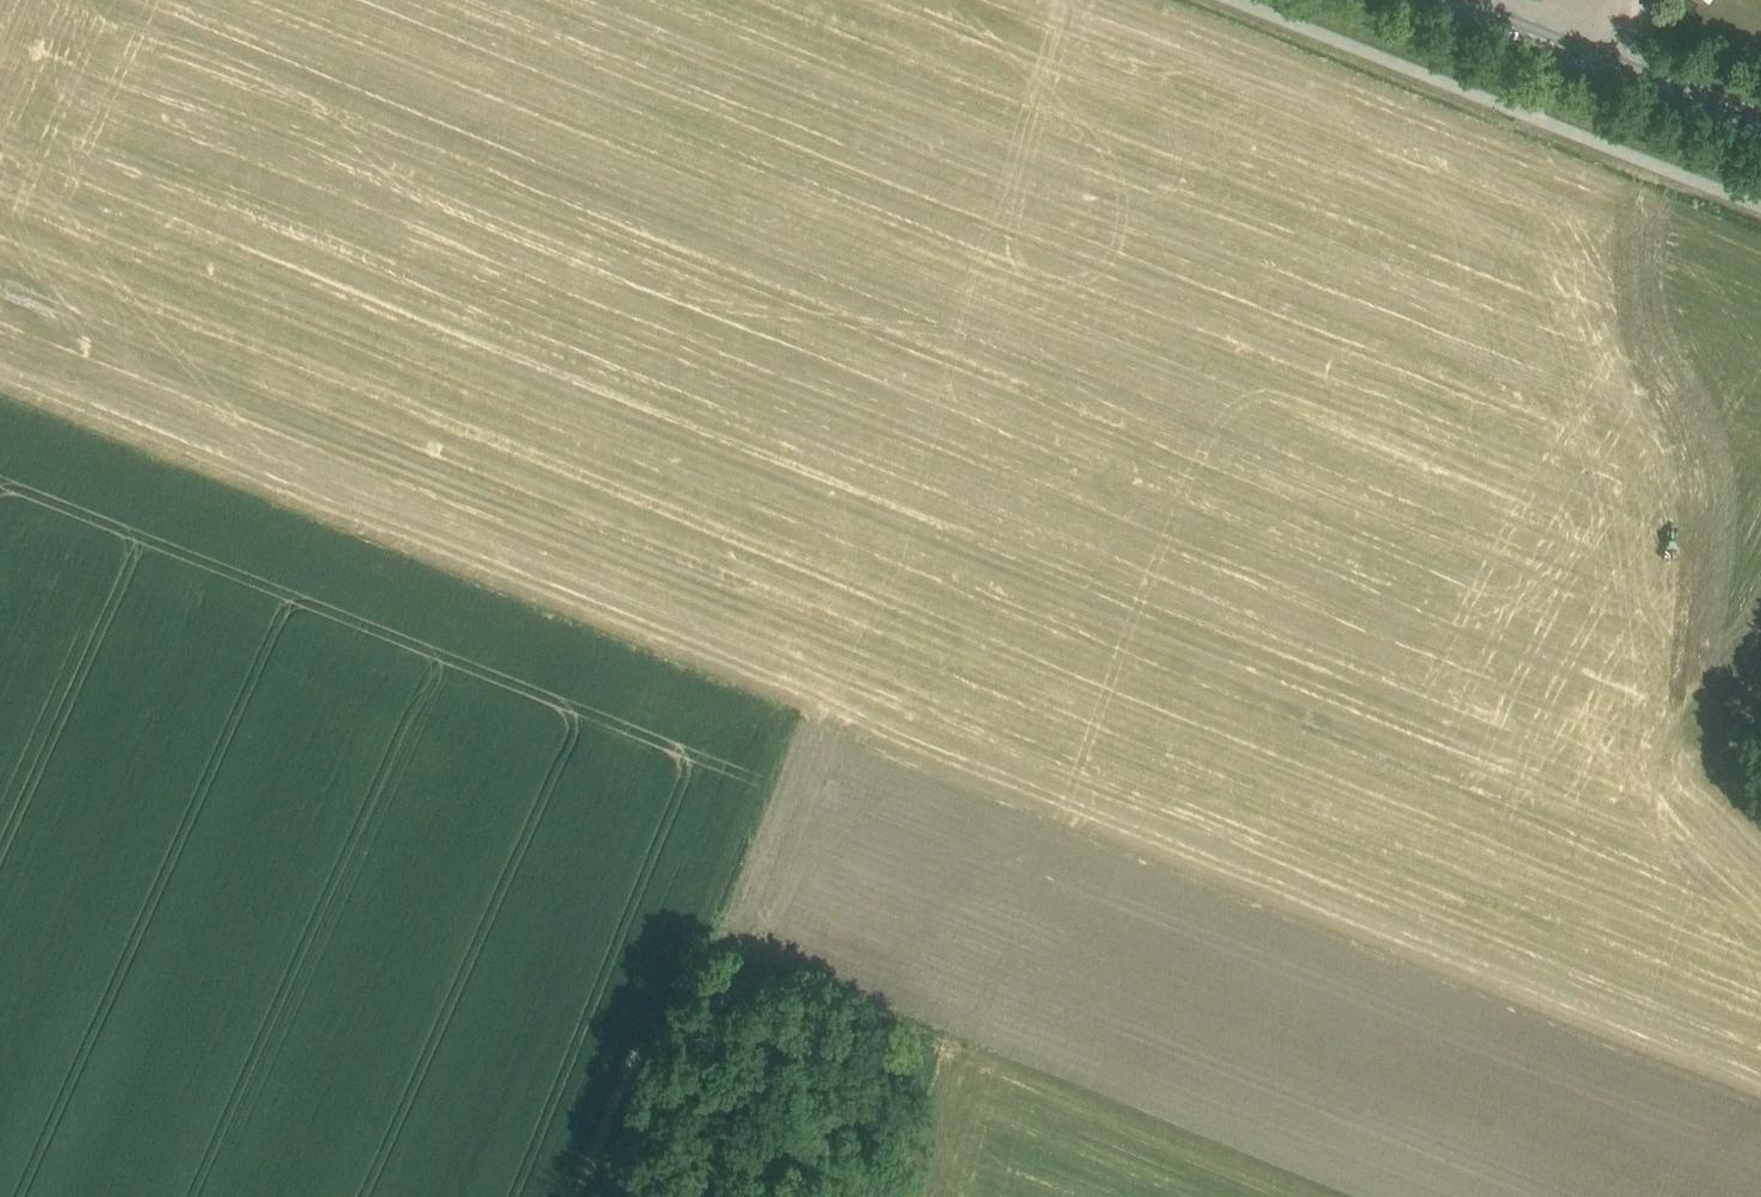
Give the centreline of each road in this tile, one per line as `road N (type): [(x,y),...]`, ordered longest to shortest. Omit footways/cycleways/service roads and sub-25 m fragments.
road 1 (tertiary): [(1760,121),(1451,0)]

